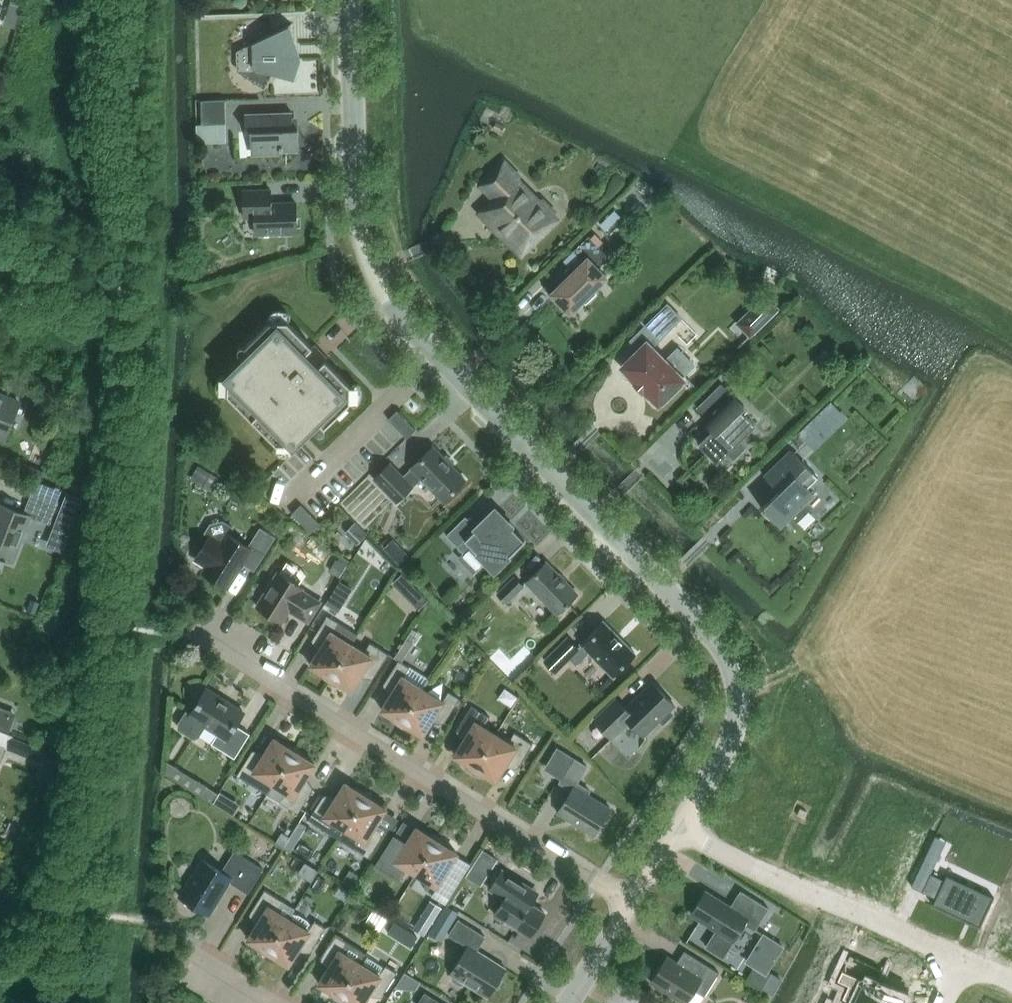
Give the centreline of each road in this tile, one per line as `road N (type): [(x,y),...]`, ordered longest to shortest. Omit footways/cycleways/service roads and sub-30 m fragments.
road 1 (unclassified): [(677,830),(733,736),(738,696),(727,654),(382,290),(357,209),(350,0)]
road 2 (residential): [(632,901),(195,633)]
road 3 (residential): [(677,830),(964,959)]
road 4 (unclassified): [(569,1002),(632,901)]

